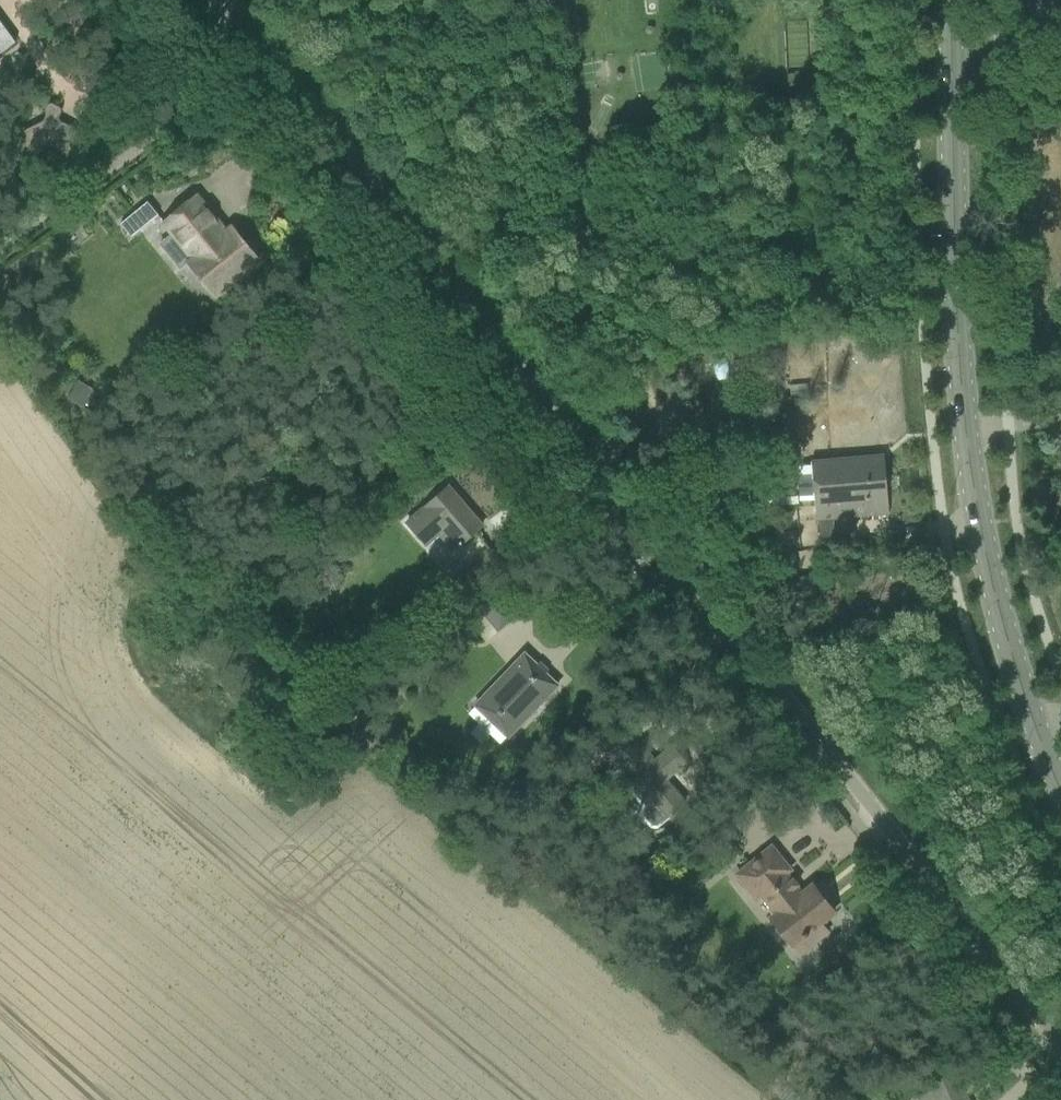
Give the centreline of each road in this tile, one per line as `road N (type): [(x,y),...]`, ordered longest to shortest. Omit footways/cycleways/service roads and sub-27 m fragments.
road 1 (unclassified): [(1060,1045),(228,0)]
road 2 (secondary): [(1060,789),(1002,618),(964,419),(950,0)]
road 3 (track): [(256,66),(0,241)]

